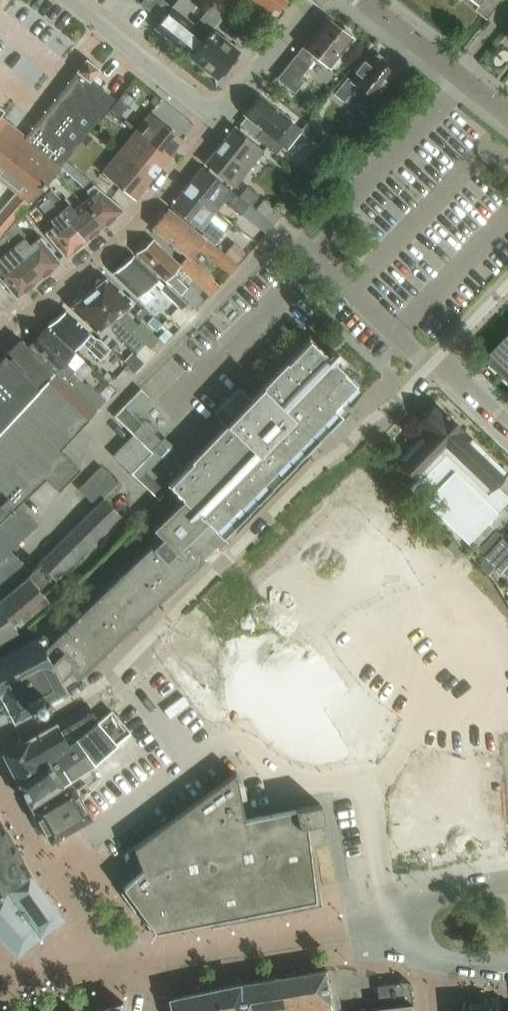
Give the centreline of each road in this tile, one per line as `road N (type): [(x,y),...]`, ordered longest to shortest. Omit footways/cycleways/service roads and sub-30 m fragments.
road 1 (residential): [(116,674),(317,465),(445,351)]
road 2 (unclassified): [(0,339),(142,218),(216,123)]
road 3 (residential): [(507,886),(442,897),(387,926),(443,962),(507,967)]
road 4 (residential): [(65,0),(216,123)]
road 5 (residential): [(507,118),(362,0)]
road 6 (unclassified): [(216,123),(311,0)]

